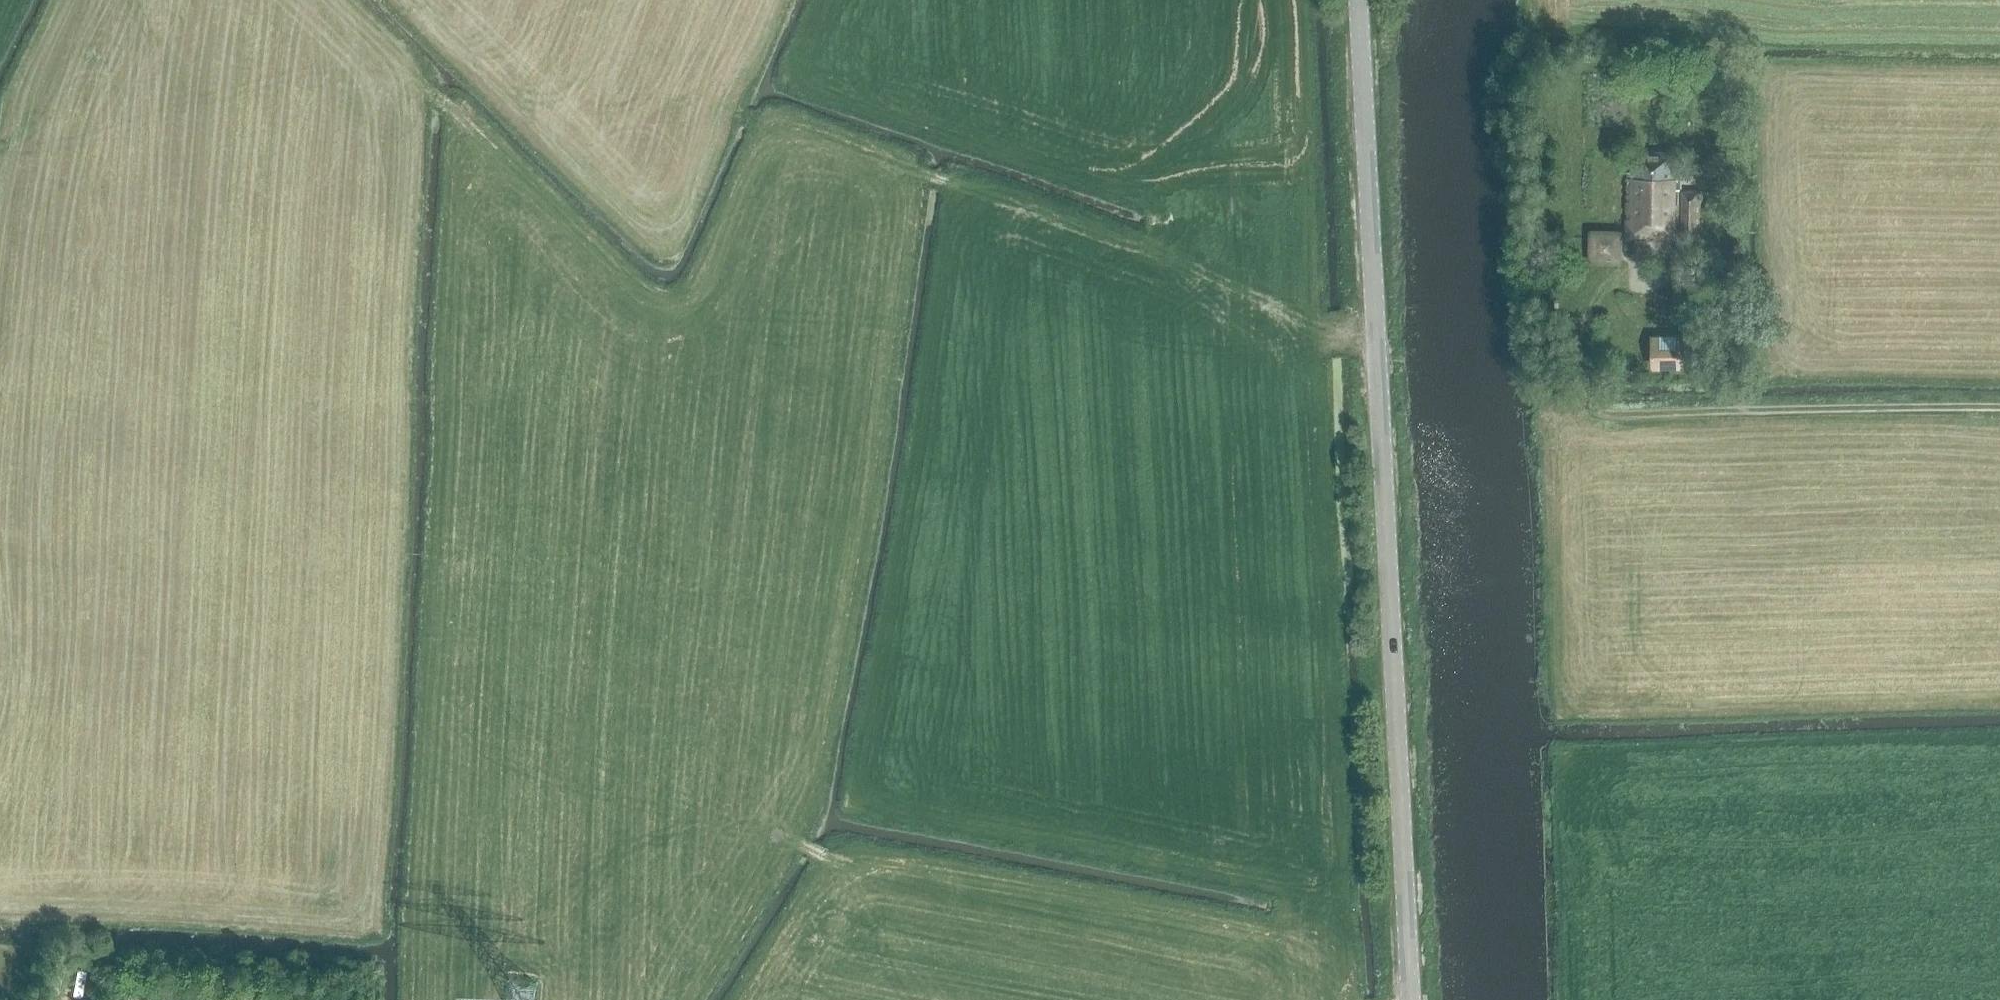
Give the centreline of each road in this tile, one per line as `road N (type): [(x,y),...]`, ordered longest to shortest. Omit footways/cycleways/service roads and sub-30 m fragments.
road 1 (tertiary): [(1410,999),(1358,0)]
road 2 (track): [(1999,411),(1611,413)]

